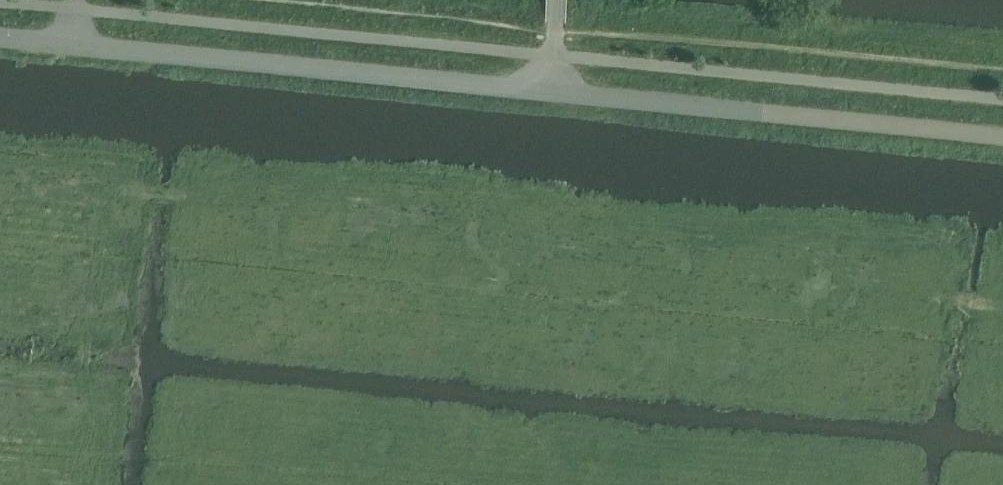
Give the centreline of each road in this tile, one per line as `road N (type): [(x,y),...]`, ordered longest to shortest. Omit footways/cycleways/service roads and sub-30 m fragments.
road 1 (unclassified): [(1002,138),(0,34)]

